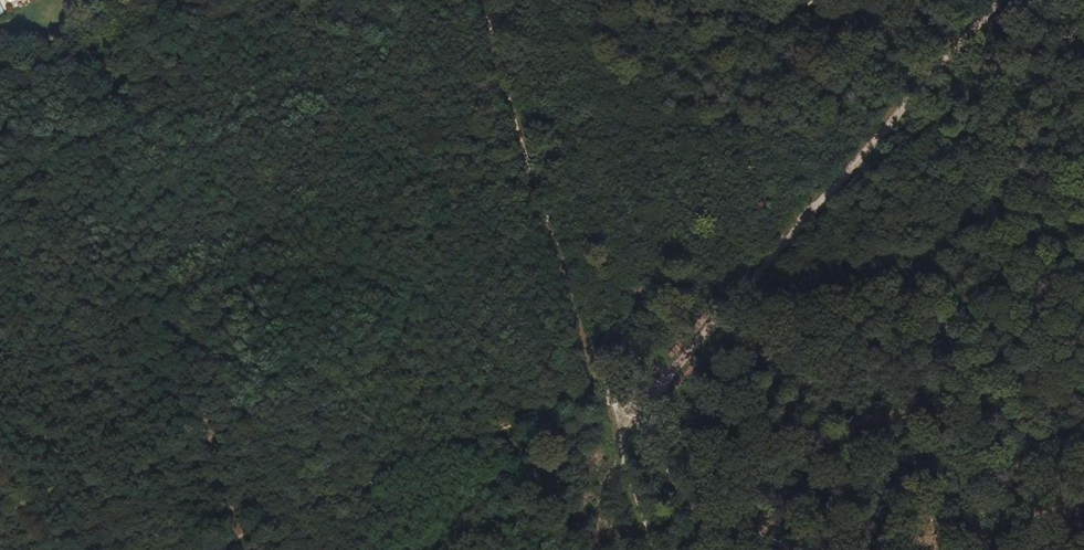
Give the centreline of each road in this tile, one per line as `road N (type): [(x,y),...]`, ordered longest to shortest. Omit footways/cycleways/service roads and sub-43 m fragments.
road 1 (track): [(997,0),(616,427)]

